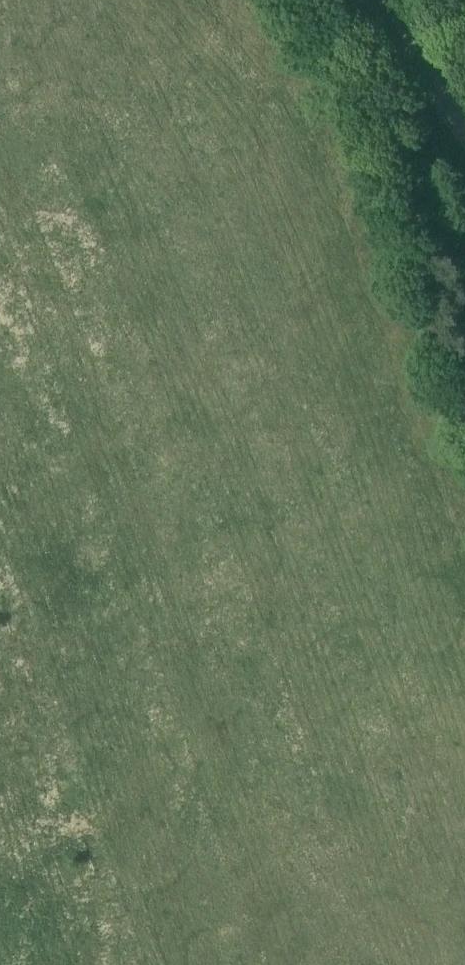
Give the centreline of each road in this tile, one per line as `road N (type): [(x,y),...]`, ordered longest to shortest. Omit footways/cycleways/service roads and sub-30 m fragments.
road 1 (secondary): [(464,125),(372,0)]

